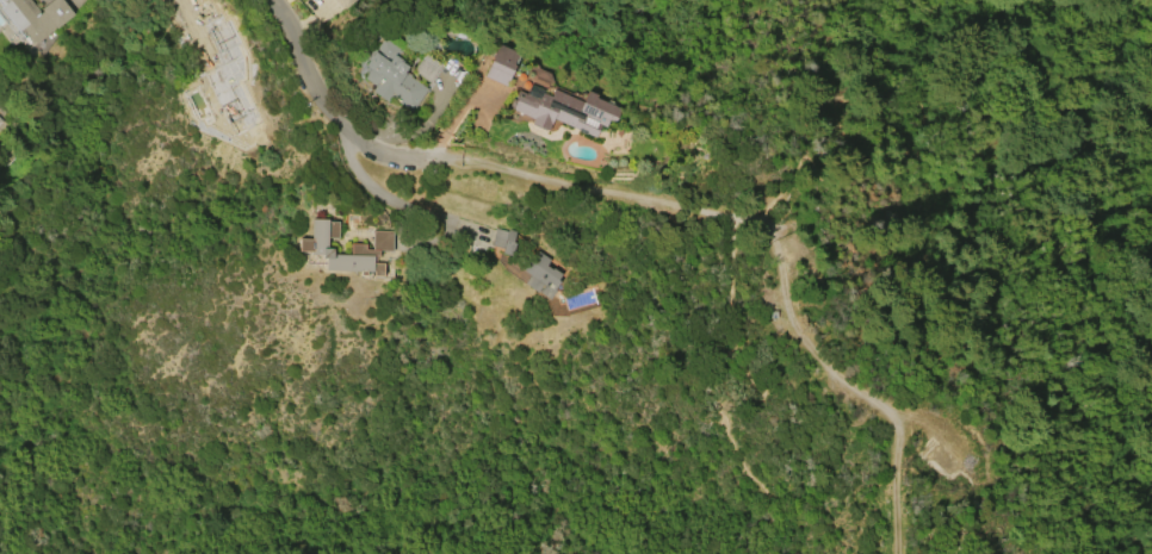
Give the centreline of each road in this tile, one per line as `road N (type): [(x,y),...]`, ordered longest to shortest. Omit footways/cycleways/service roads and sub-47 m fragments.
road 1 (track): [(741,217),(758,218),(774,236),(801,341),(825,371),(887,417),(887,553)]
road 2 (track): [(380,152),(478,157),(741,217)]
road 3 (residential): [(271,0),(301,74),(349,135),(380,152)]

